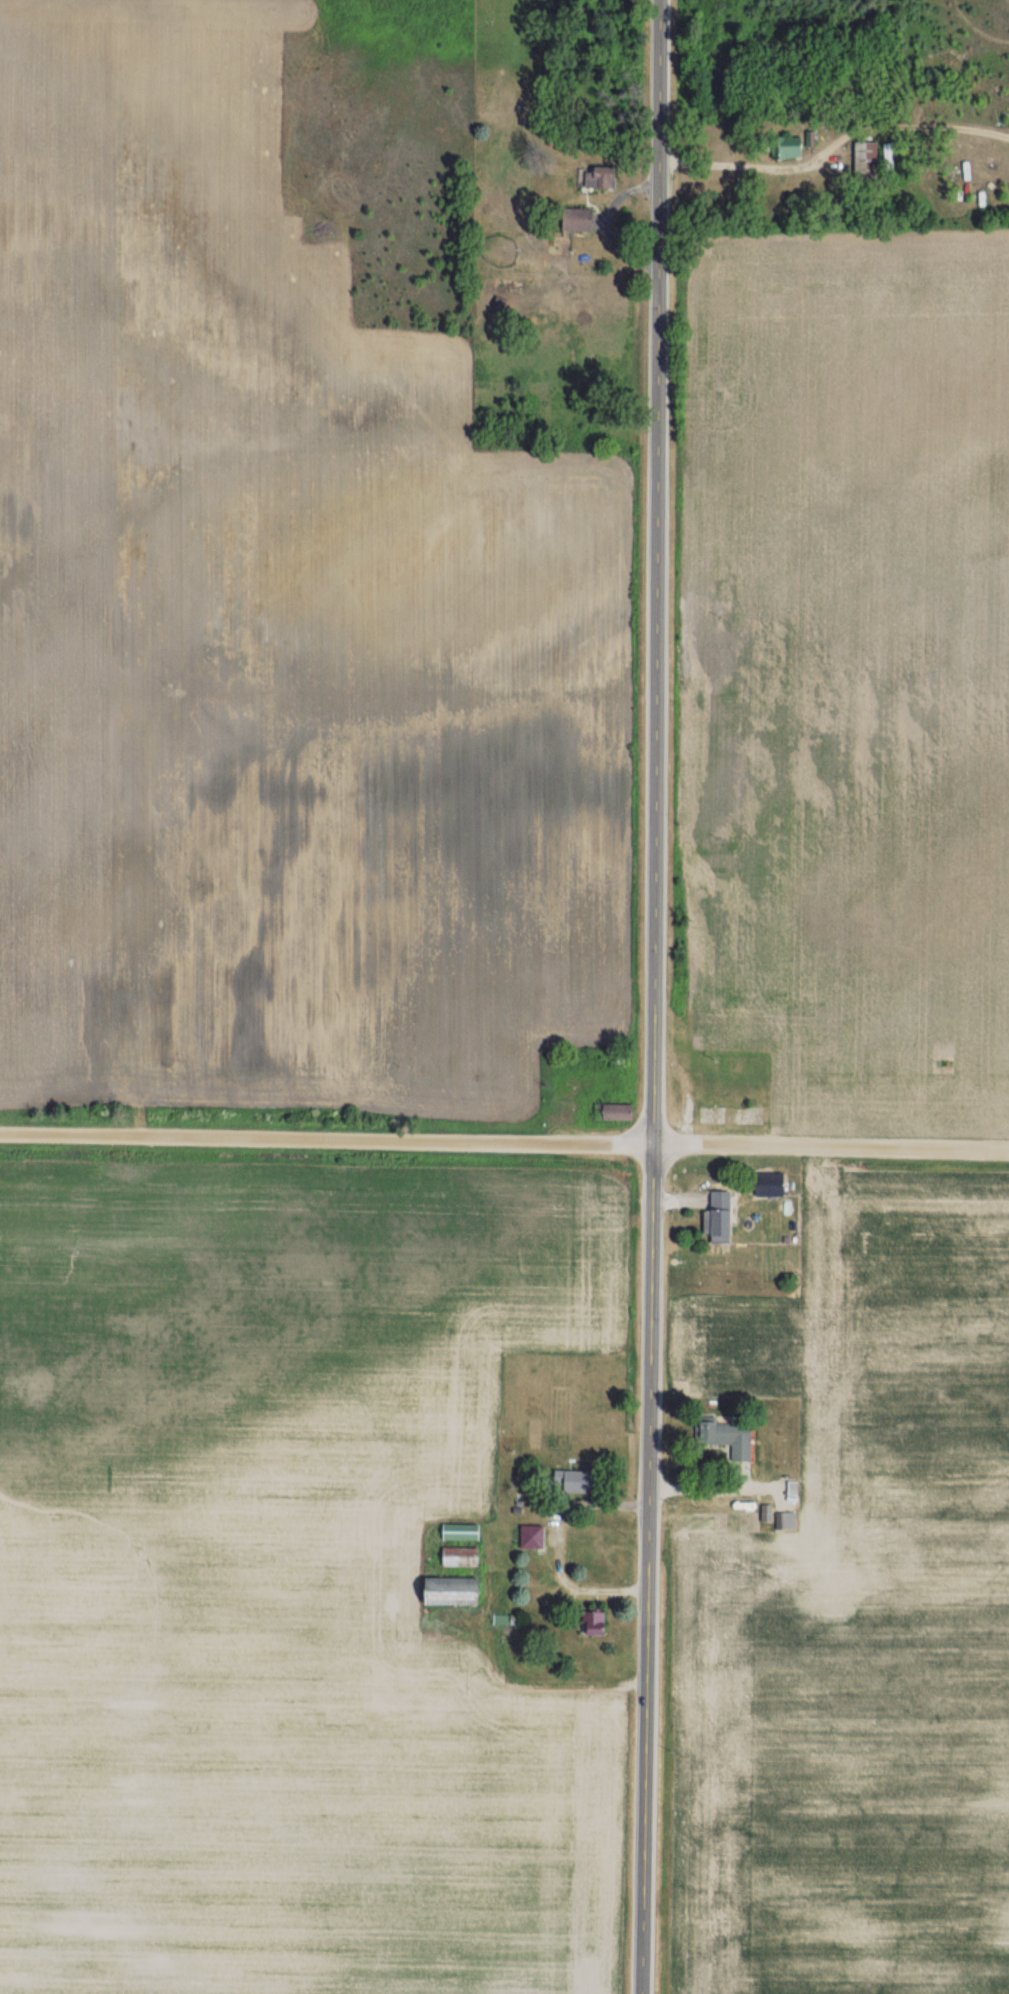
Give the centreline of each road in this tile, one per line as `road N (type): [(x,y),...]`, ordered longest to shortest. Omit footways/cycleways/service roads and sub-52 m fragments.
road 1 (tertiary): [(641,1993),(659,0)]
road 2 (residential): [(1008,1148),(0,1133)]

